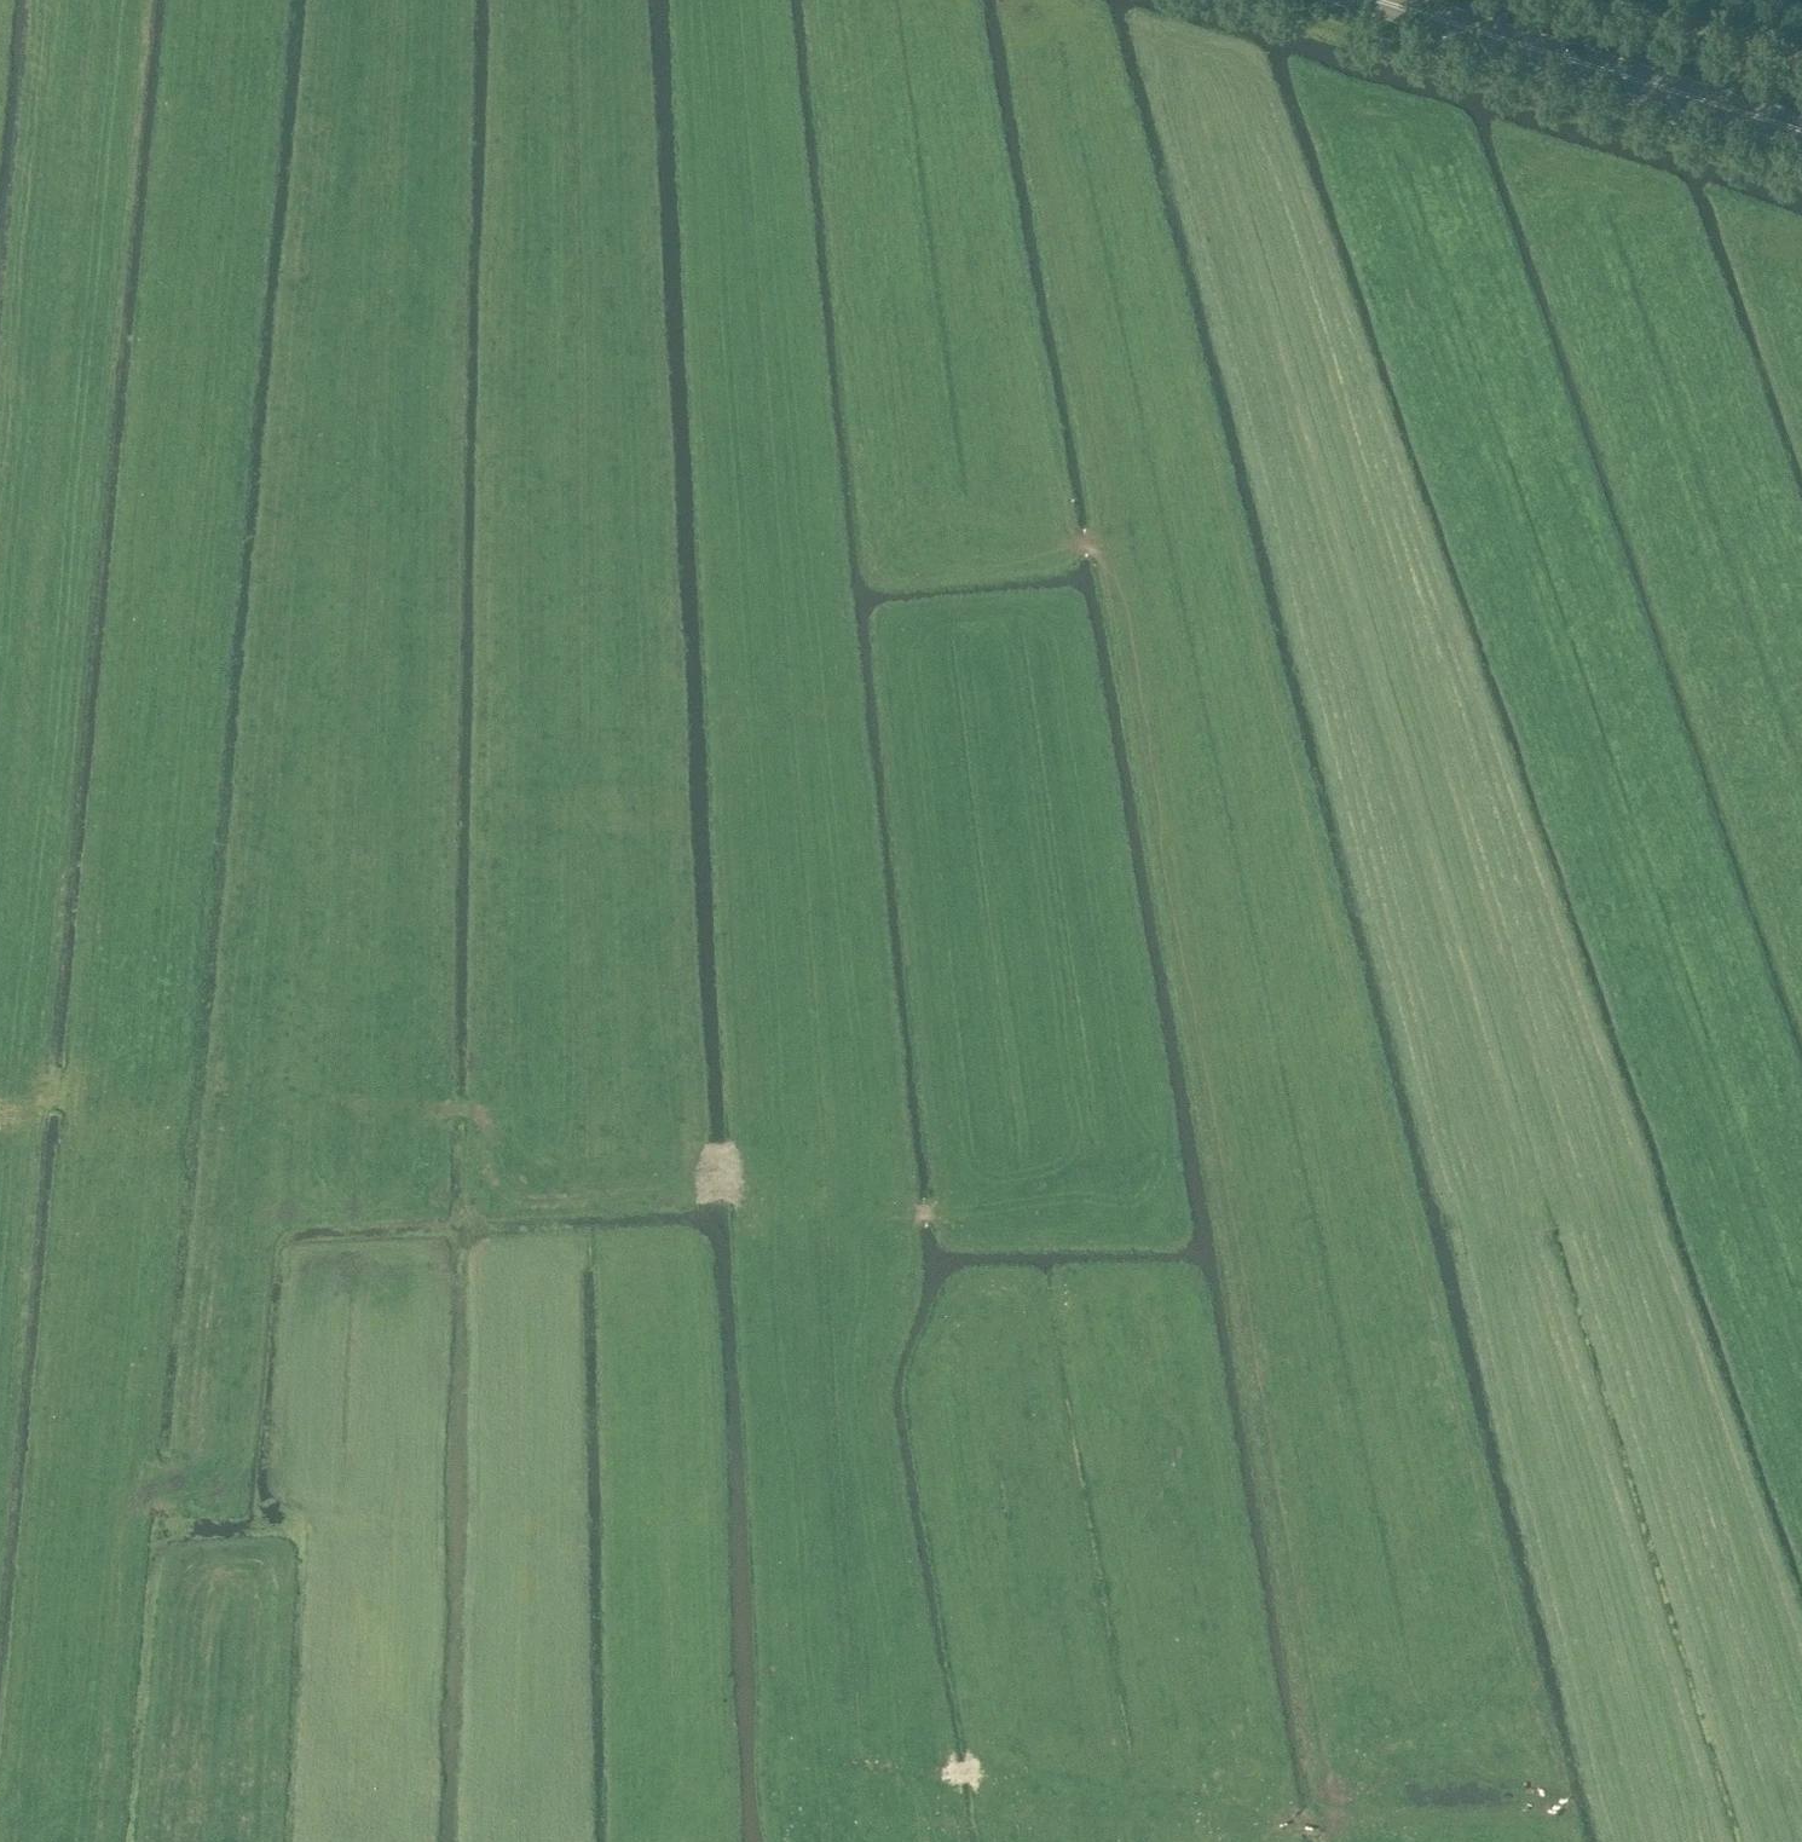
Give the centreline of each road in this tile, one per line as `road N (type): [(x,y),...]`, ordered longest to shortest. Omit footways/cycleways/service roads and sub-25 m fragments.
road 1 (primary): [(1801,132),(1372,0)]

